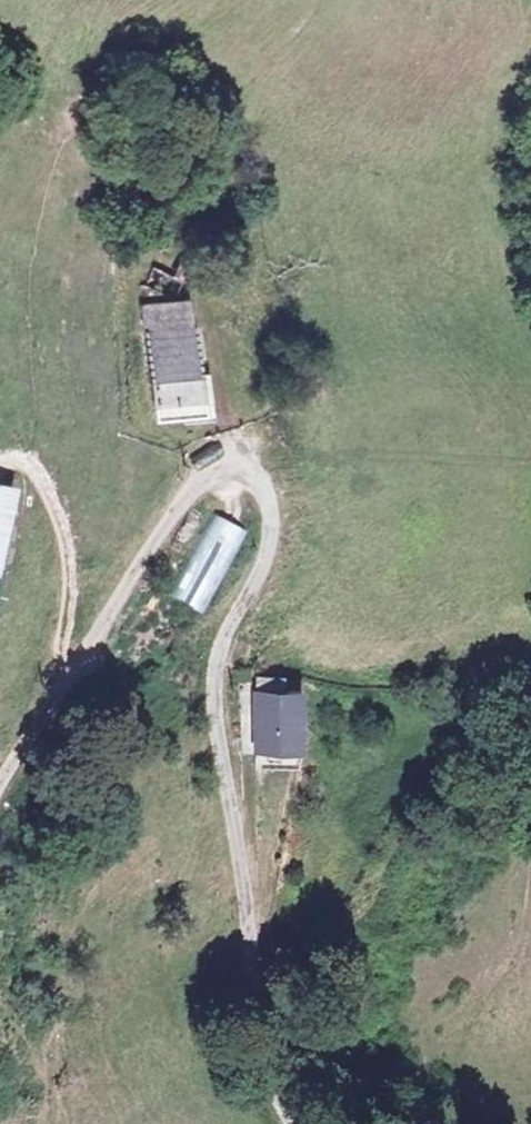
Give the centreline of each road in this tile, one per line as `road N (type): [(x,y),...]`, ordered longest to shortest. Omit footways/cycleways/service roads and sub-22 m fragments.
road 1 (unclassified): [(0,791),(63,678),(194,487),(216,467),(248,467),(270,502),(268,551),(220,643),(214,707),(268,1071),(295,1123)]
road 2 (track): [(0,467),(21,462),(42,481),(67,553),(63,678)]
road 3 (track): [(229,463),(202,313)]

